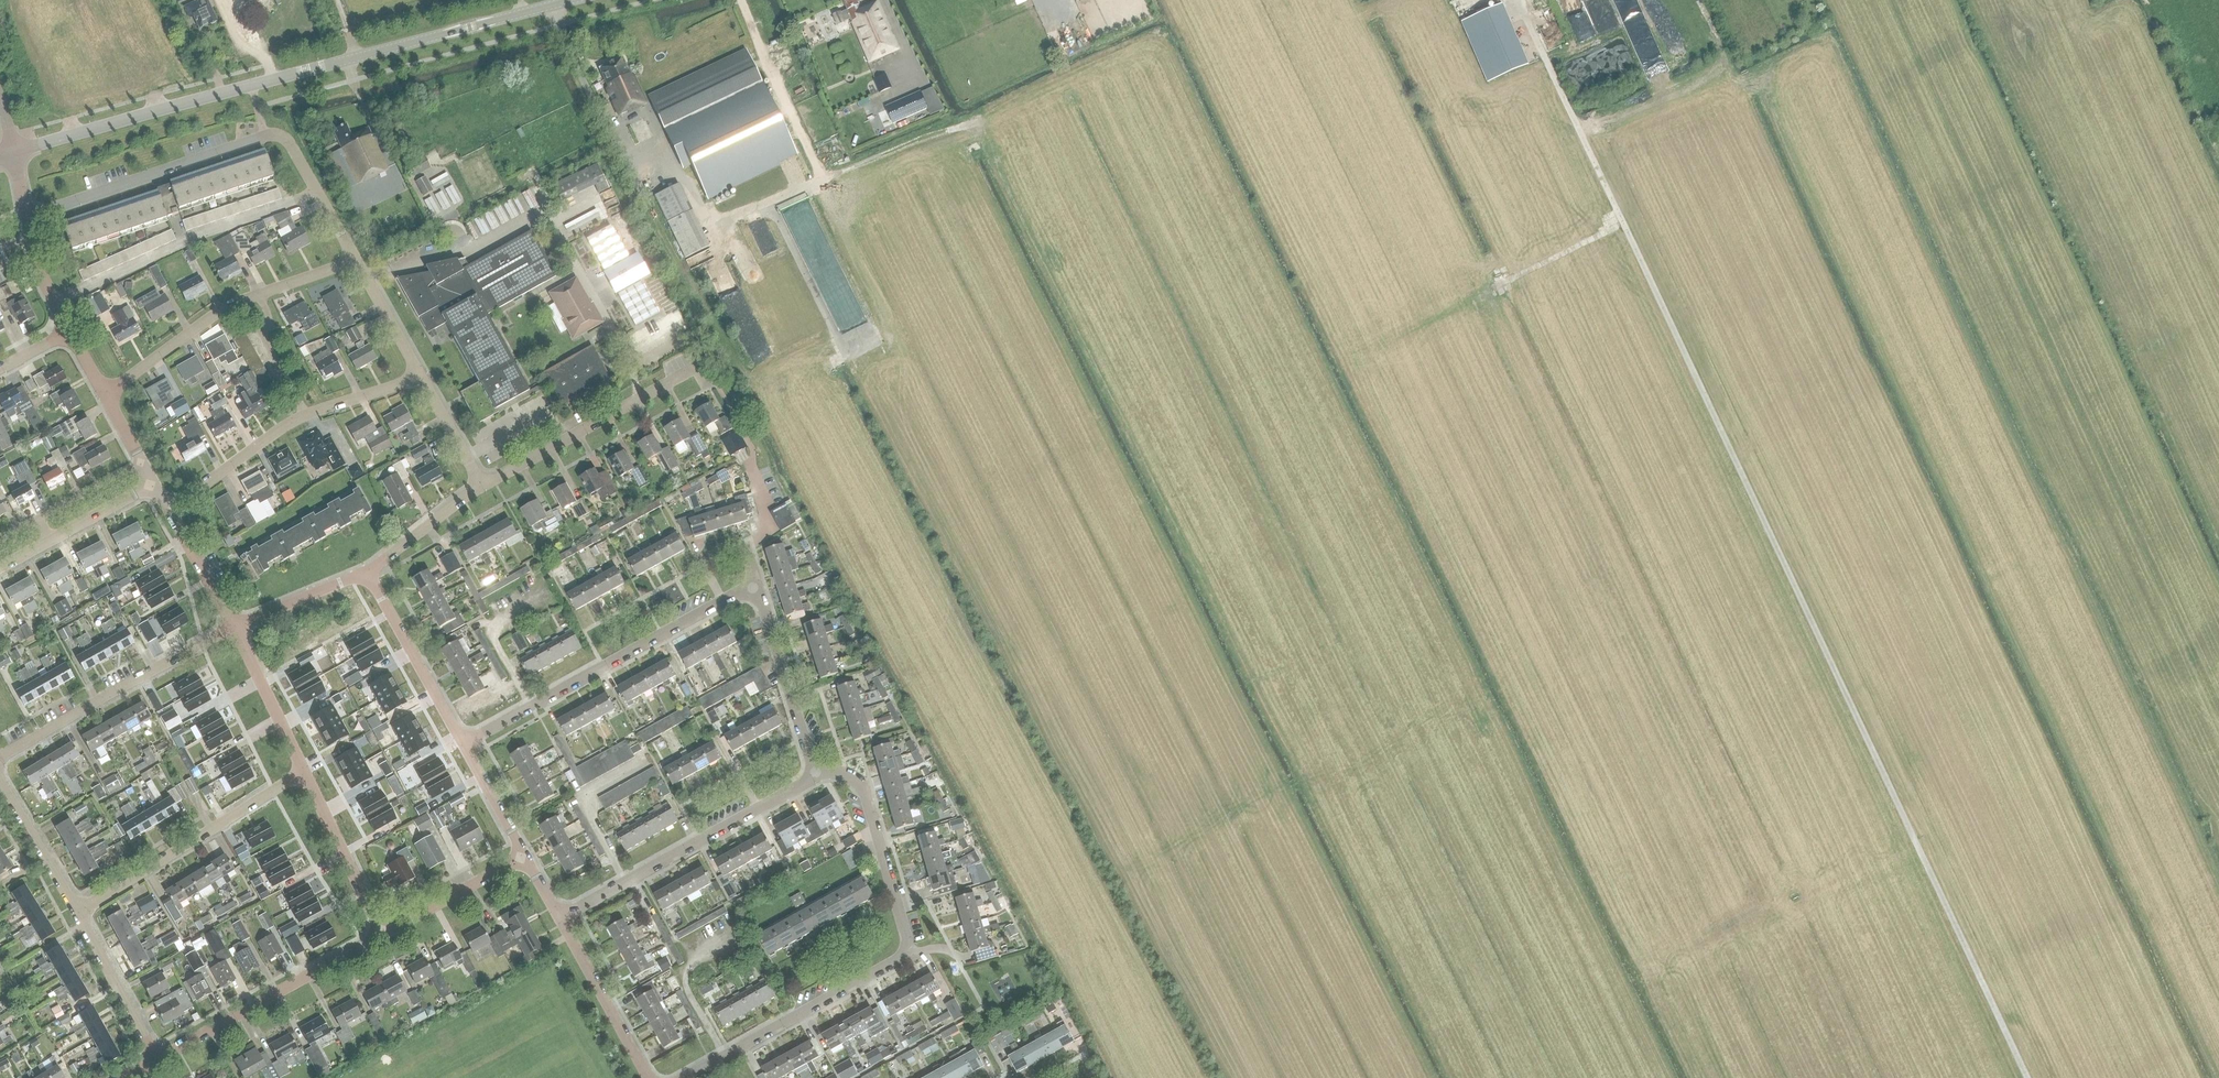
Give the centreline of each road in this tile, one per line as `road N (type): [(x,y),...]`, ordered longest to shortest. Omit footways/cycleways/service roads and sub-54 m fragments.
road 1 (track): [(1546,59),(2027,1077)]
road 2 (unclassified): [(356,260),(293,146),(265,135),(26,218)]
road 3 (residential): [(759,595),(735,593),(463,742)]
road 4 (tertiary): [(15,151),(314,69)]
road 5 (residential): [(559,920),(815,773)]
road 6 (residential): [(169,508),(288,425),(422,375)]
road 7 (residential): [(104,393),(230,306),(356,260)]
road 8 (residential): [(0,760),(235,627)]
road 9 (tertiary): [(570,0),(314,69)]
road 10 (residential): [(78,913),(303,773)]
road 11 (residential): [(685,1077),(907,952)]
road 12 (residential): [(156,1060),(376,932)]
road 13 (residential): [(480,487),(686,373)]
road 14 (residential): [(815,773),(842,774),(864,793),(907,952)]
road 15 (residential): [(463,742),(369,572)]
road 16 (residential): [(815,773),(759,595)]
road 17 (residential): [(649,1077),(559,920)]
road 18 (residential): [(376,932),(303,773)]
road 19 (residential): [(156,1060),(78,913)]
road 20 (residential): [(376,932),(524,857)]
road 21 (residential): [(303,773),(235,627)]
road 22 (residential): [(78,913),(0,780)]
road 23 (residential): [(235,627),(369,572)]
road 24 (residential): [(369,572),(480,487)]
road 25 (residential): [(235,627),(169,508)]
road 26 (unclassified): [(422,375),(356,260)]
road 27 (residential): [(524,857),(463,742)]
road 28 (unclassified): [(480,487),(422,375)]
road 29 (residential): [(50,543),(154,482)]

